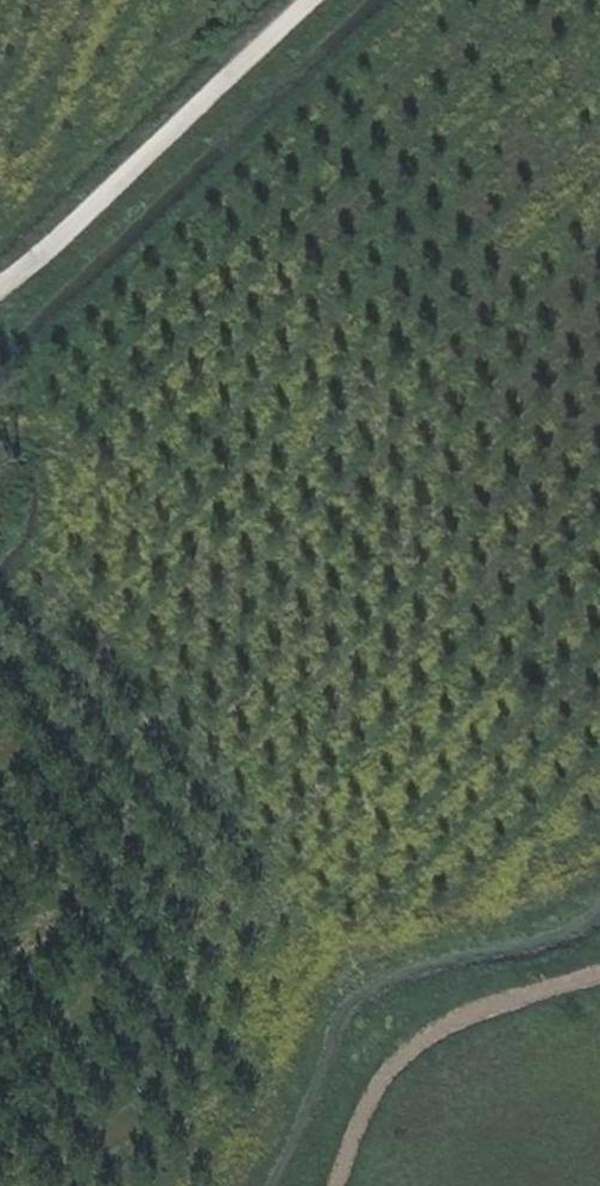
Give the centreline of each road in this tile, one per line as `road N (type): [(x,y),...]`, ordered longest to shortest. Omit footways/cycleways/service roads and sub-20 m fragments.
road 1 (unclassified): [(311,0),(96,206),(0,285)]

